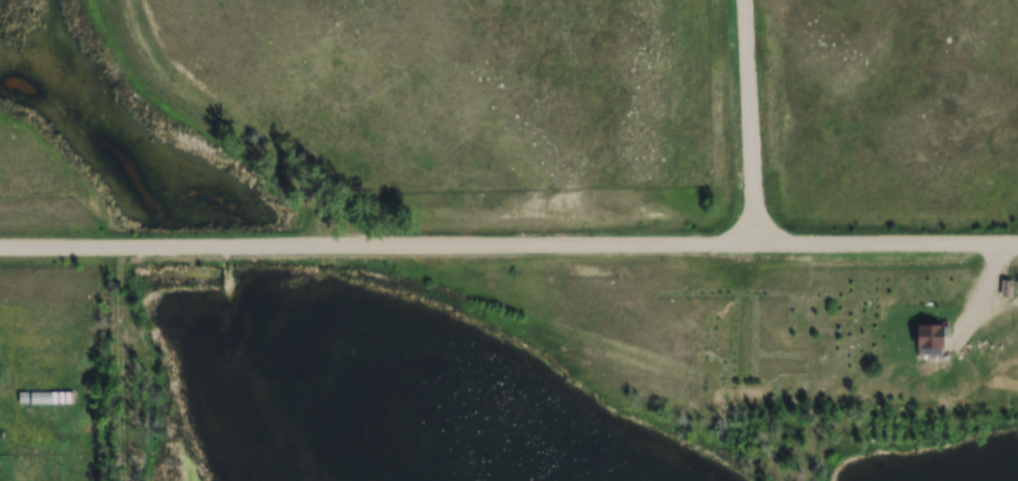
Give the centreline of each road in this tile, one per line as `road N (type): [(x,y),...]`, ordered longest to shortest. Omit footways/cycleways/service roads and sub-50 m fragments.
road 1 (residential): [(1017,244),(0,250)]
road 2 (residential): [(759,240),(750,0)]
road 3 (track): [(129,250),(125,480)]

